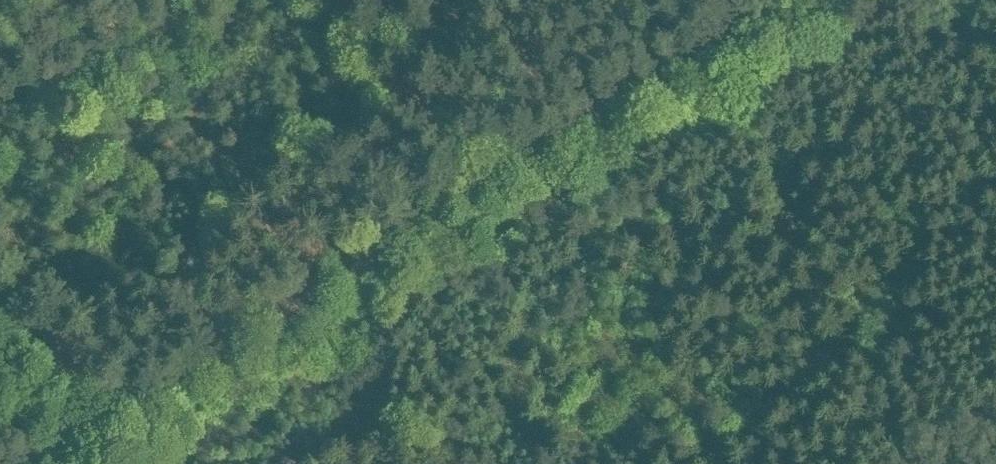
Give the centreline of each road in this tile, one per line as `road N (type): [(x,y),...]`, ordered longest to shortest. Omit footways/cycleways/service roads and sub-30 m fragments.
road 1 (track): [(45,463),(786,0)]

